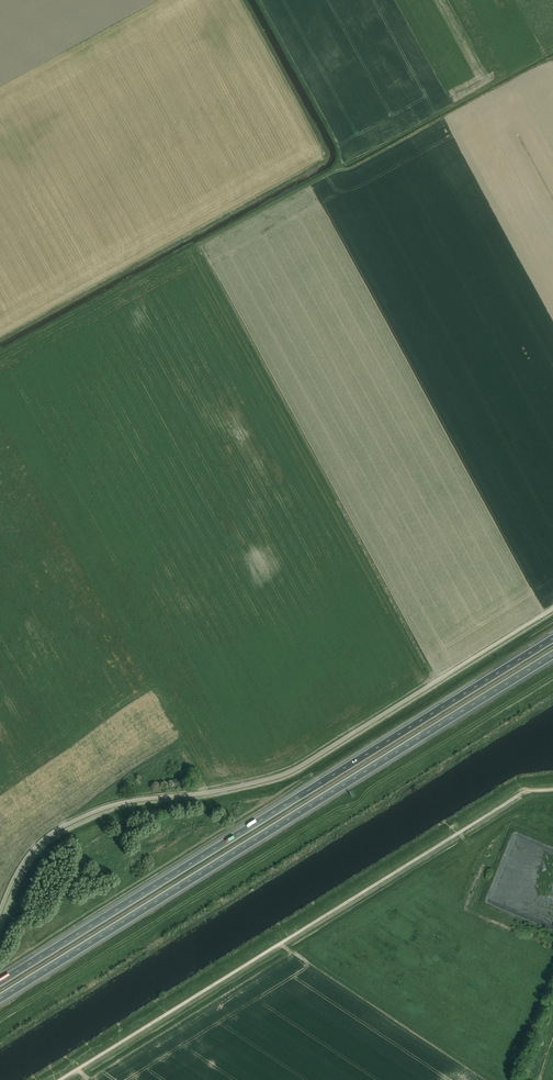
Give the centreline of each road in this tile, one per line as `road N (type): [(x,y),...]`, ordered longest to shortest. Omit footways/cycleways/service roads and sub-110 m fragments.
road 1 (unclassified): [(0,913),(21,864),(59,828),(120,803),(289,772),(552,609)]
road 2 (motorway): [(552,639),(0,983)]
road 3 (motorway): [(0,998),(552,654)]
road 4 (unclassified): [(61,1079),(524,791)]

